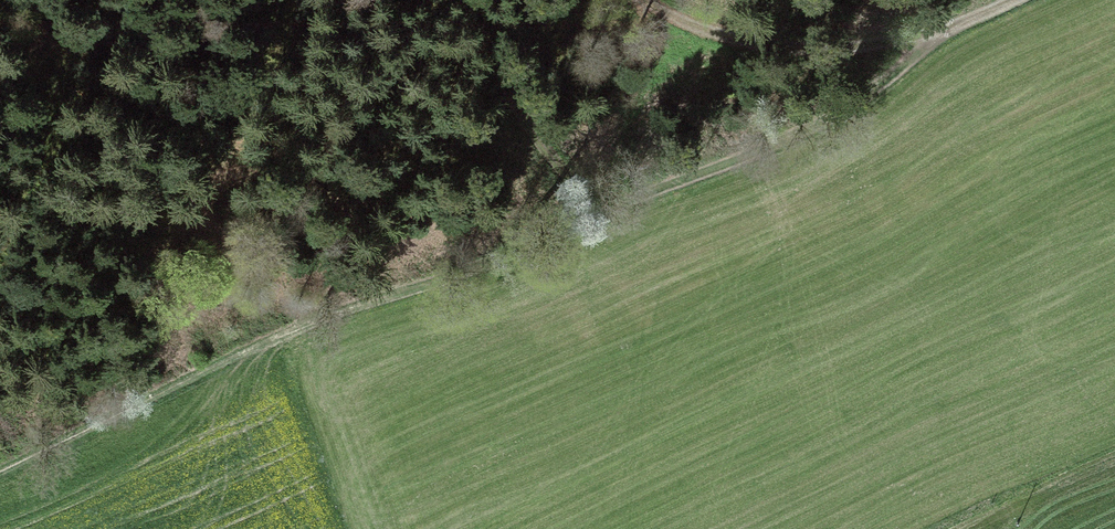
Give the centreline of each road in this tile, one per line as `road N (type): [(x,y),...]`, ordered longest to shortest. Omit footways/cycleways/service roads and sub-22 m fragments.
road 1 (track): [(944,38),(845,114),(674,182),(613,193),(535,247),(241,348),(0,466)]
road 2 (track): [(944,38),(784,44),(637,4)]
road 3 (track): [(613,193),(558,158),(503,103),(452,0)]

